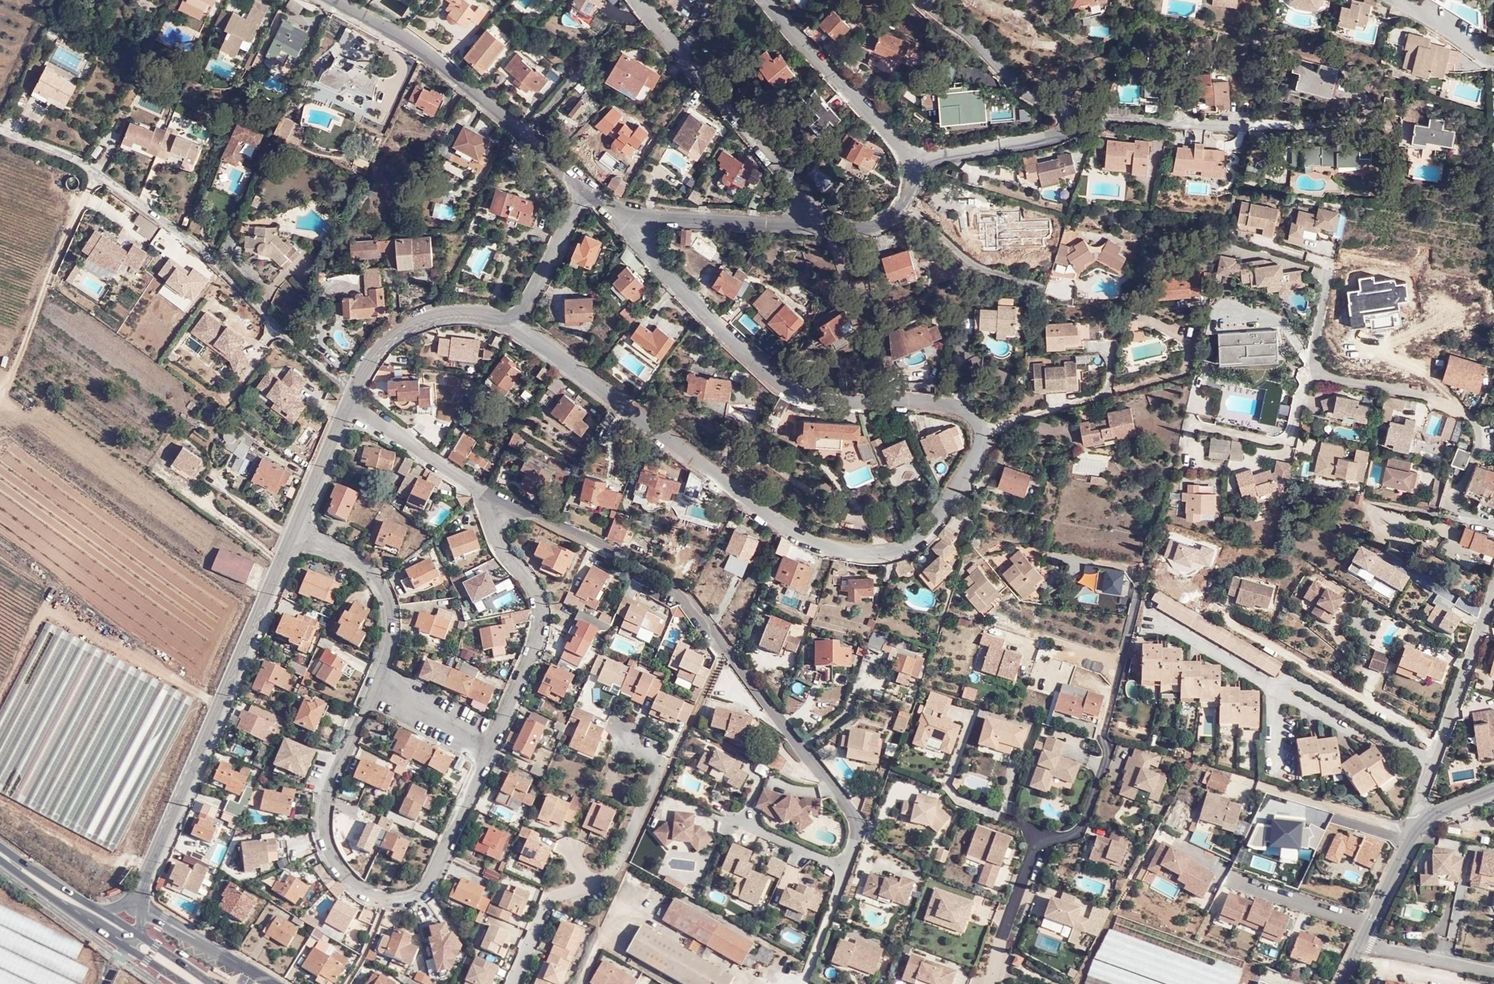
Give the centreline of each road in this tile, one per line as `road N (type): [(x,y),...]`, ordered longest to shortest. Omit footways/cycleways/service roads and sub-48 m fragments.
road 1 (residential): [(516,322),(763,511),(807,540),(864,553),(916,543),(986,445),(986,429)]
road 2 (residential): [(487,509),(516,507),(557,521),(670,583),(860,817),(845,867)]
road 3 (residential): [(986,429),(955,406),(796,393),(735,343),(622,215)]
road 4 (residential): [(493,740),(431,876),(412,892),(377,894),(339,865),(324,809),(374,687)]
road 5 (residential): [(298,532),(137,900)]
road 6 (residential): [(1493,522),(1462,508),(1480,429),(1460,408),(1423,393),(1326,377),(1315,356),(1331,277)]
road 7 (residential): [(356,395),(288,340),(210,255),(98,171)]
road 8 (residential): [(627,743),(665,763),(622,865),(546,904),(512,983)]
road 9 (residential): [(819,226),(800,185),(638,0)]
road 10 (residential): [(338,0),(379,22),(550,152)]
road 11 (residential): [(487,509),(498,543),(538,596),(542,630),(493,740)]
road 12 (residential): [(98,171),(1,405)]
road 13 (residential): [(1041,833),(1061,837),(1088,827),(1112,750),(1104,730),(1131,634)]
road 14 (residential): [(769,0),(922,166)]
road 15 (residential): [(986,429),(1190,372)]
road 16 (residential): [(374,687),(393,619),(384,589),(367,567),(298,532)]
road 17 (residential): [(356,395),(380,344),(412,321),(482,311),(516,322)]
road 18 (residential): [(819,226),(622,215)]
road 19 (residential): [(1436,761),(1291,680),(1275,692)]
road 20 (residential): [(935,0),(998,66),(1068,122)]
road 21 (residential): [(1068,122),(1243,127)]
road 22 (residential): [(1436,761),(1493,597)]
road 23 (residential): [(352,405),(480,492),(487,509)]
road 24 (residential): [(988,983),(1041,833)]
road 25 (residential): [(905,203),(979,270),(1036,285)]
road 26 (unclassified): [(137,900),(270,983)]
road 27 (residential): [(592,185),(516,322)]
road 28 (residential): [(1068,122),(1034,141),(922,166)]
road 29 (residential): [(352,405),(298,532)]
road 30 (residential): [(1364,937),(1493,971)]
road 31 (residential): [(1372,922),(1246,881)]
road 32 (primary): [(71,912),(181,983)]
road 33 (residential): [(374,687),(493,740)]
road 34 (residential): [(1275,692),(1169,625)]
road 35 (residential): [(845,867),(803,983)]

